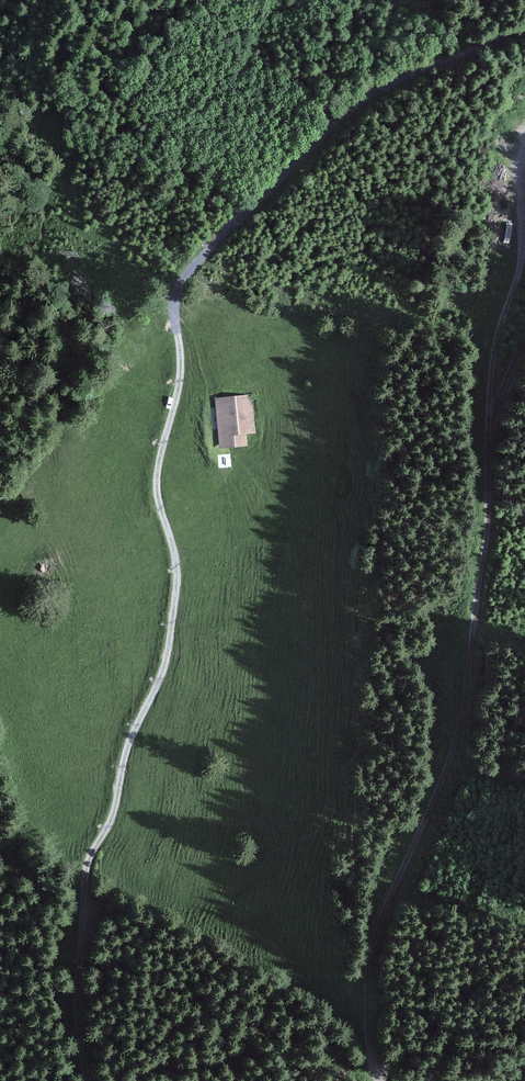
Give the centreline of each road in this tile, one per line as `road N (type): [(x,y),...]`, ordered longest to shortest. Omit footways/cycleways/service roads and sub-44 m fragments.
road 1 (track): [(83,1080),(74,960),(83,875),(111,825),(133,730),(162,675),(172,633),(177,564),(156,484),(183,365),(175,287),(378,89),(524,36)]
road 2 (track): [(524,255),(488,378),(484,538),(462,700),(449,758),(369,952),(373,1073)]

